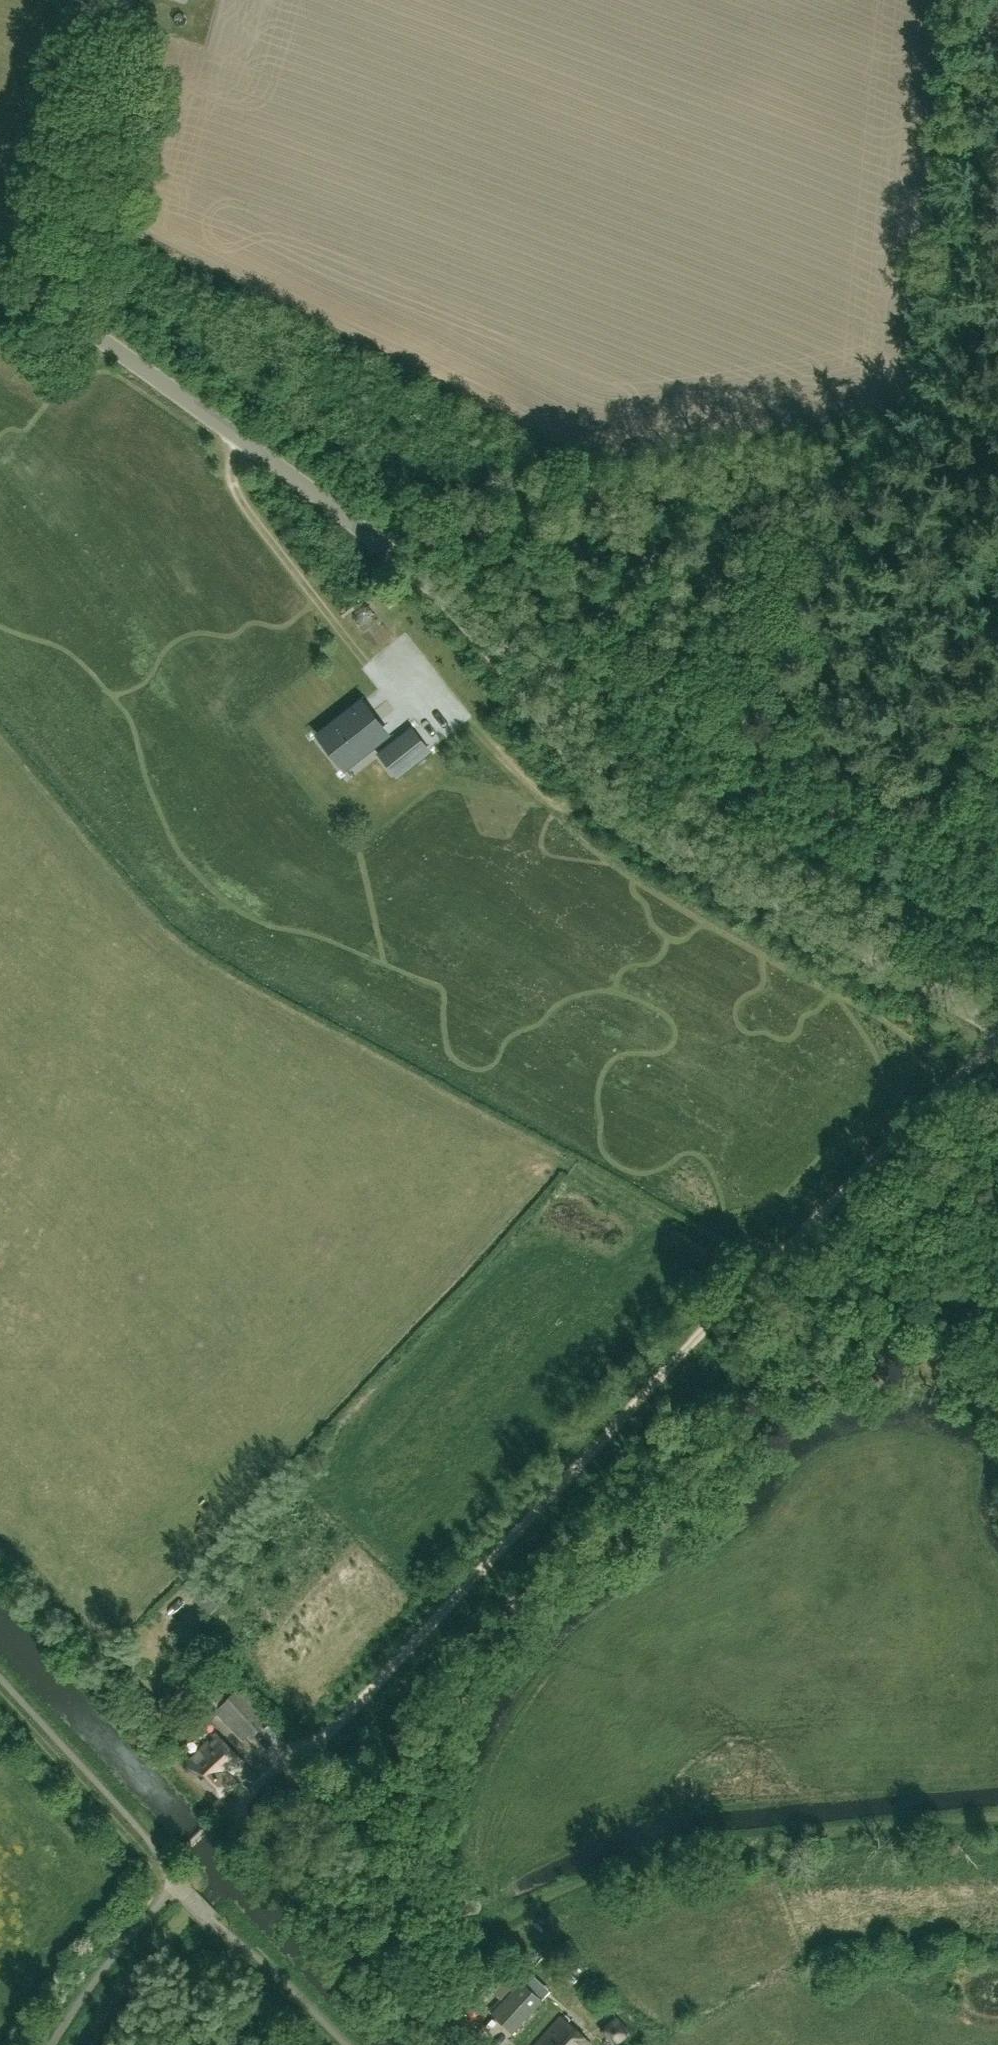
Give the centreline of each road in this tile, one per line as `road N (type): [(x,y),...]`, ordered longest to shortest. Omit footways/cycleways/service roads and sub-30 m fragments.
road 1 (tertiary): [(997,1024),(722,872),(616,802),(487,642),(411,566),(0,270)]
road 2 (track): [(997,1029),(651,1395),(293,1757),(218,1820)]
road 3 (track): [(229,1809),(452,2041)]

